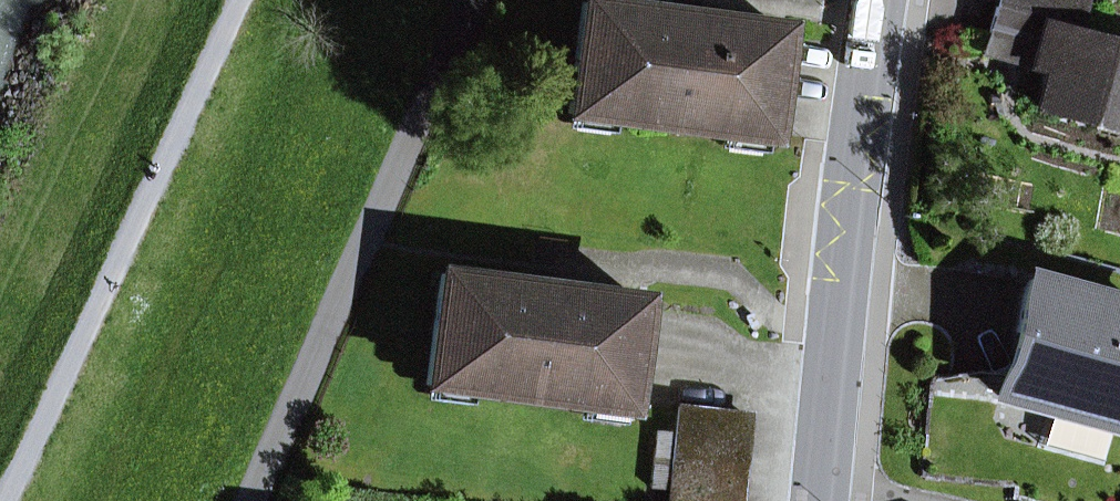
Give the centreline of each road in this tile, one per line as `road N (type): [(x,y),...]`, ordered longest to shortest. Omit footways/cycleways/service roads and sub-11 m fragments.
road 1 (track): [(239,0),(6,500)]
road 2 (residential): [(473,0),(251,500)]
road 3 (secondary): [(876,0),(820,487)]

